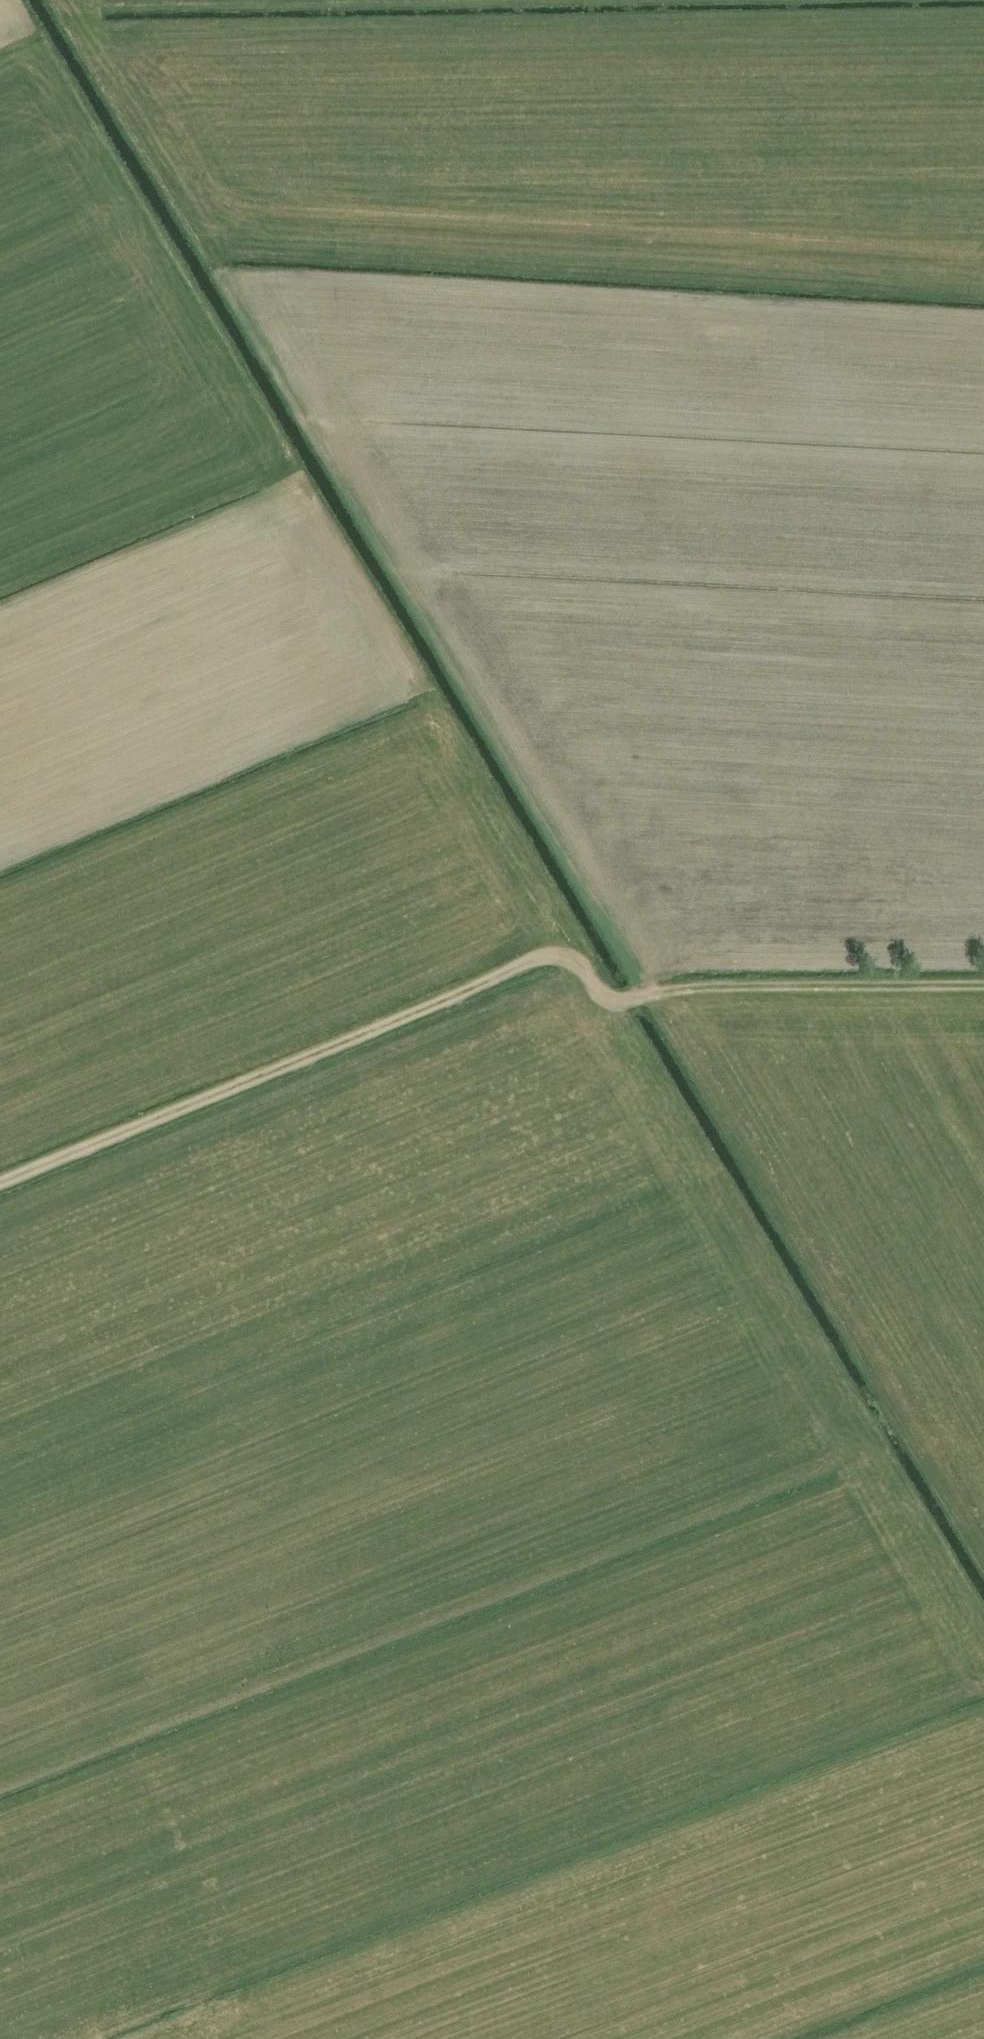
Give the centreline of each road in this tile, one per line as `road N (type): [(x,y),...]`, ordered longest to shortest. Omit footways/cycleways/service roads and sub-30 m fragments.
road 1 (track): [(651,995),(613,999),(576,964),(542,959),(0,1181)]

